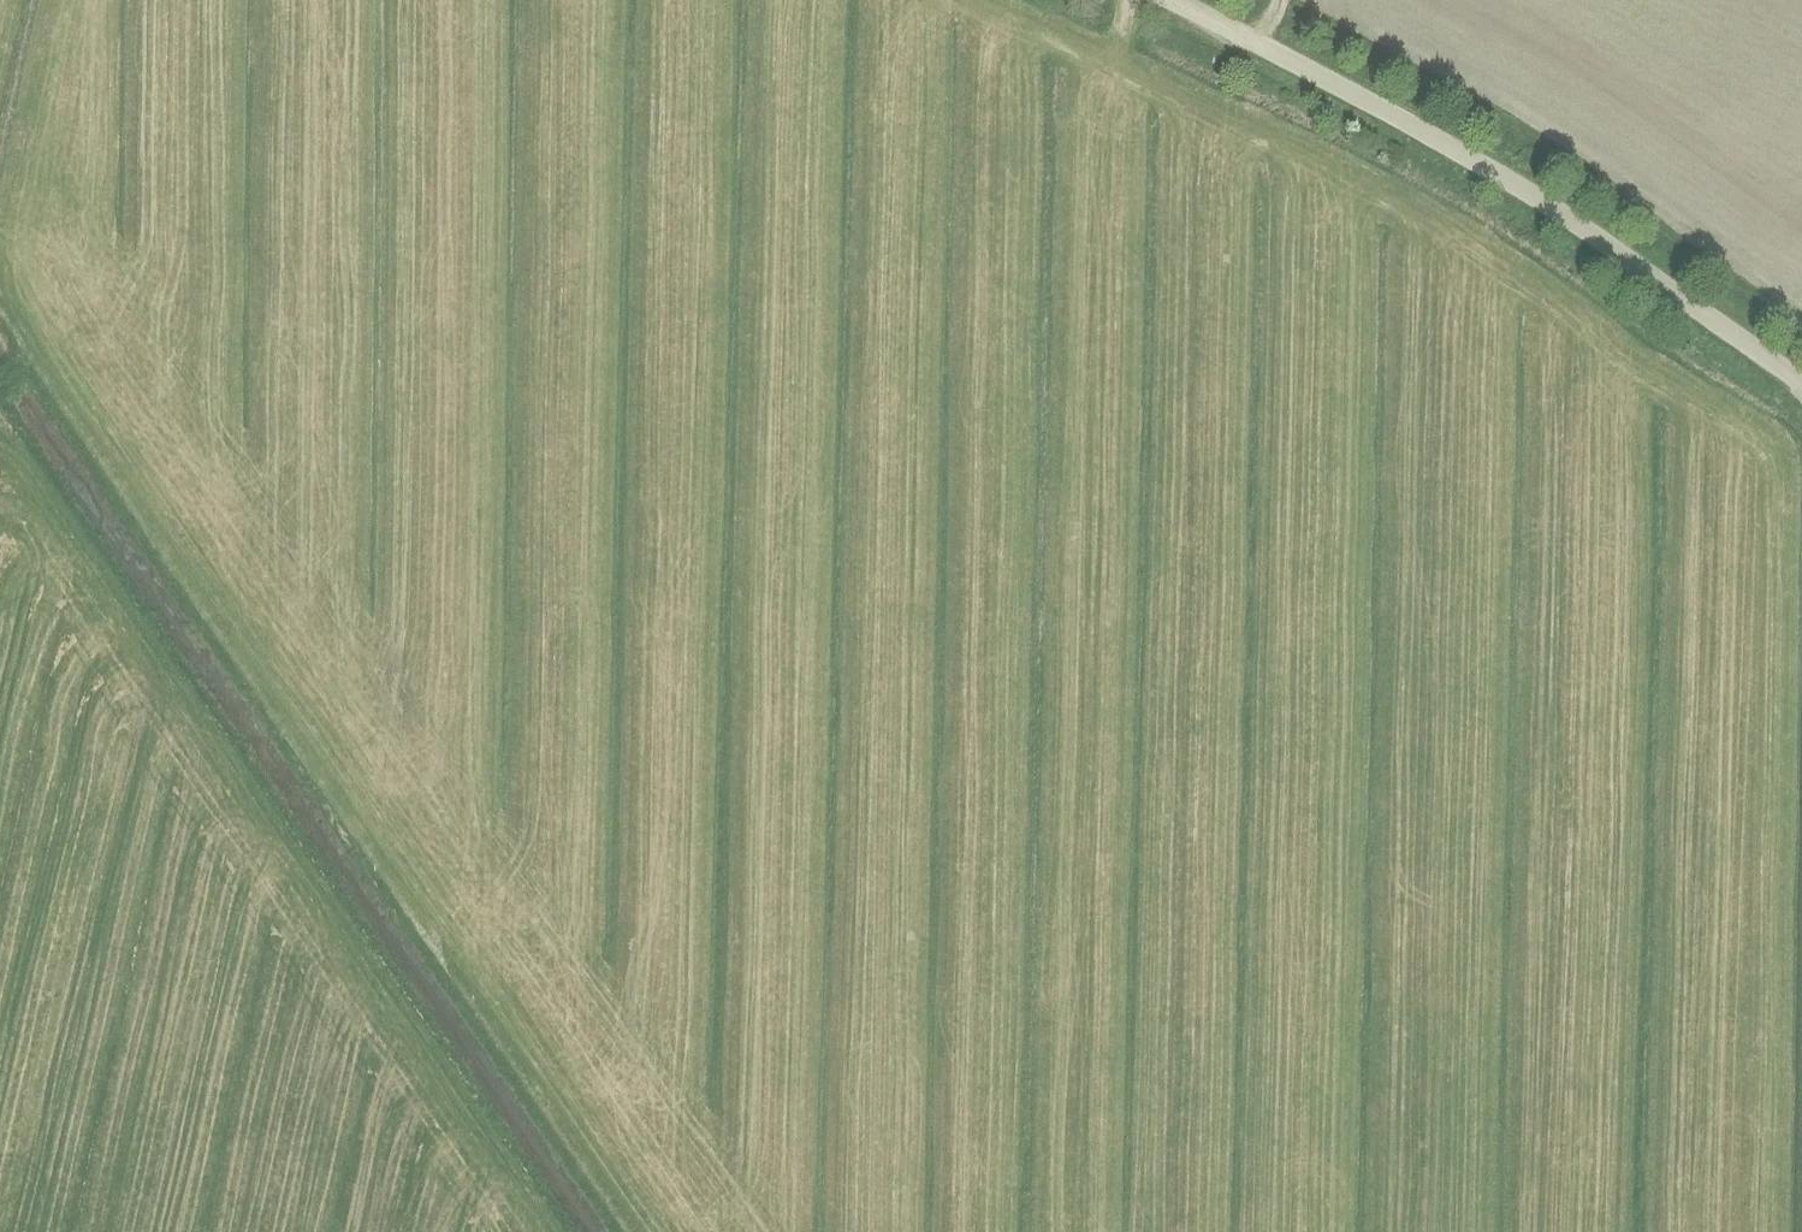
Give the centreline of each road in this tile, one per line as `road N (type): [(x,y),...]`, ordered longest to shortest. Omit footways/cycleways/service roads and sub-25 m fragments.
road 1 (unclassified): [(1167,0),(1509,184),(1801,385)]

